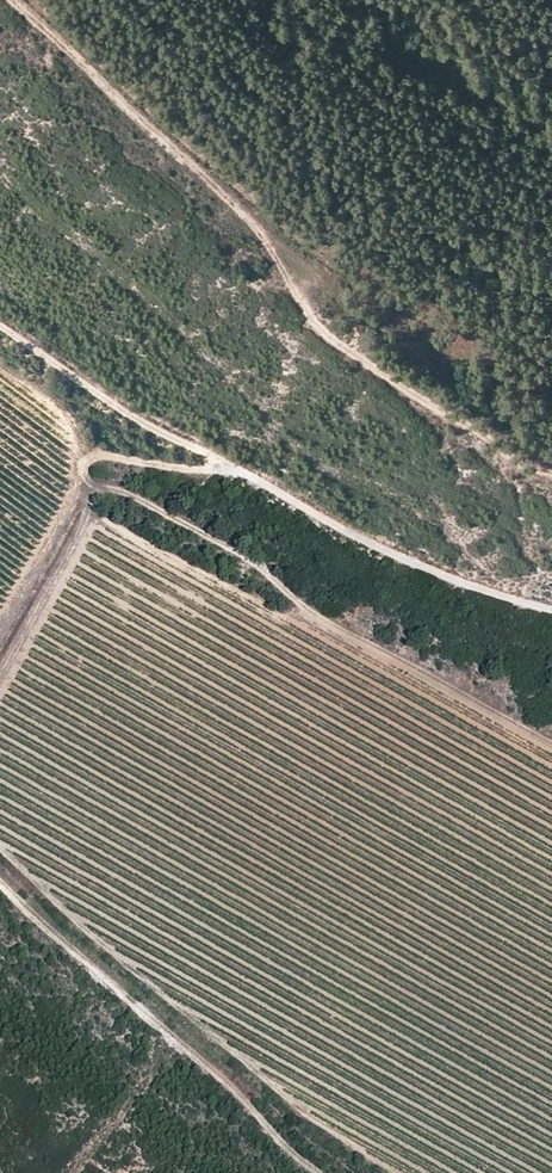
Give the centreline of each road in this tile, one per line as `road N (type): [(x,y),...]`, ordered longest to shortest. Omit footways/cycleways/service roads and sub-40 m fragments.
road 1 (track): [(0,326),(154,429),(348,533),(551,611)]
road 2 (track): [(313,1172),(0,882)]

